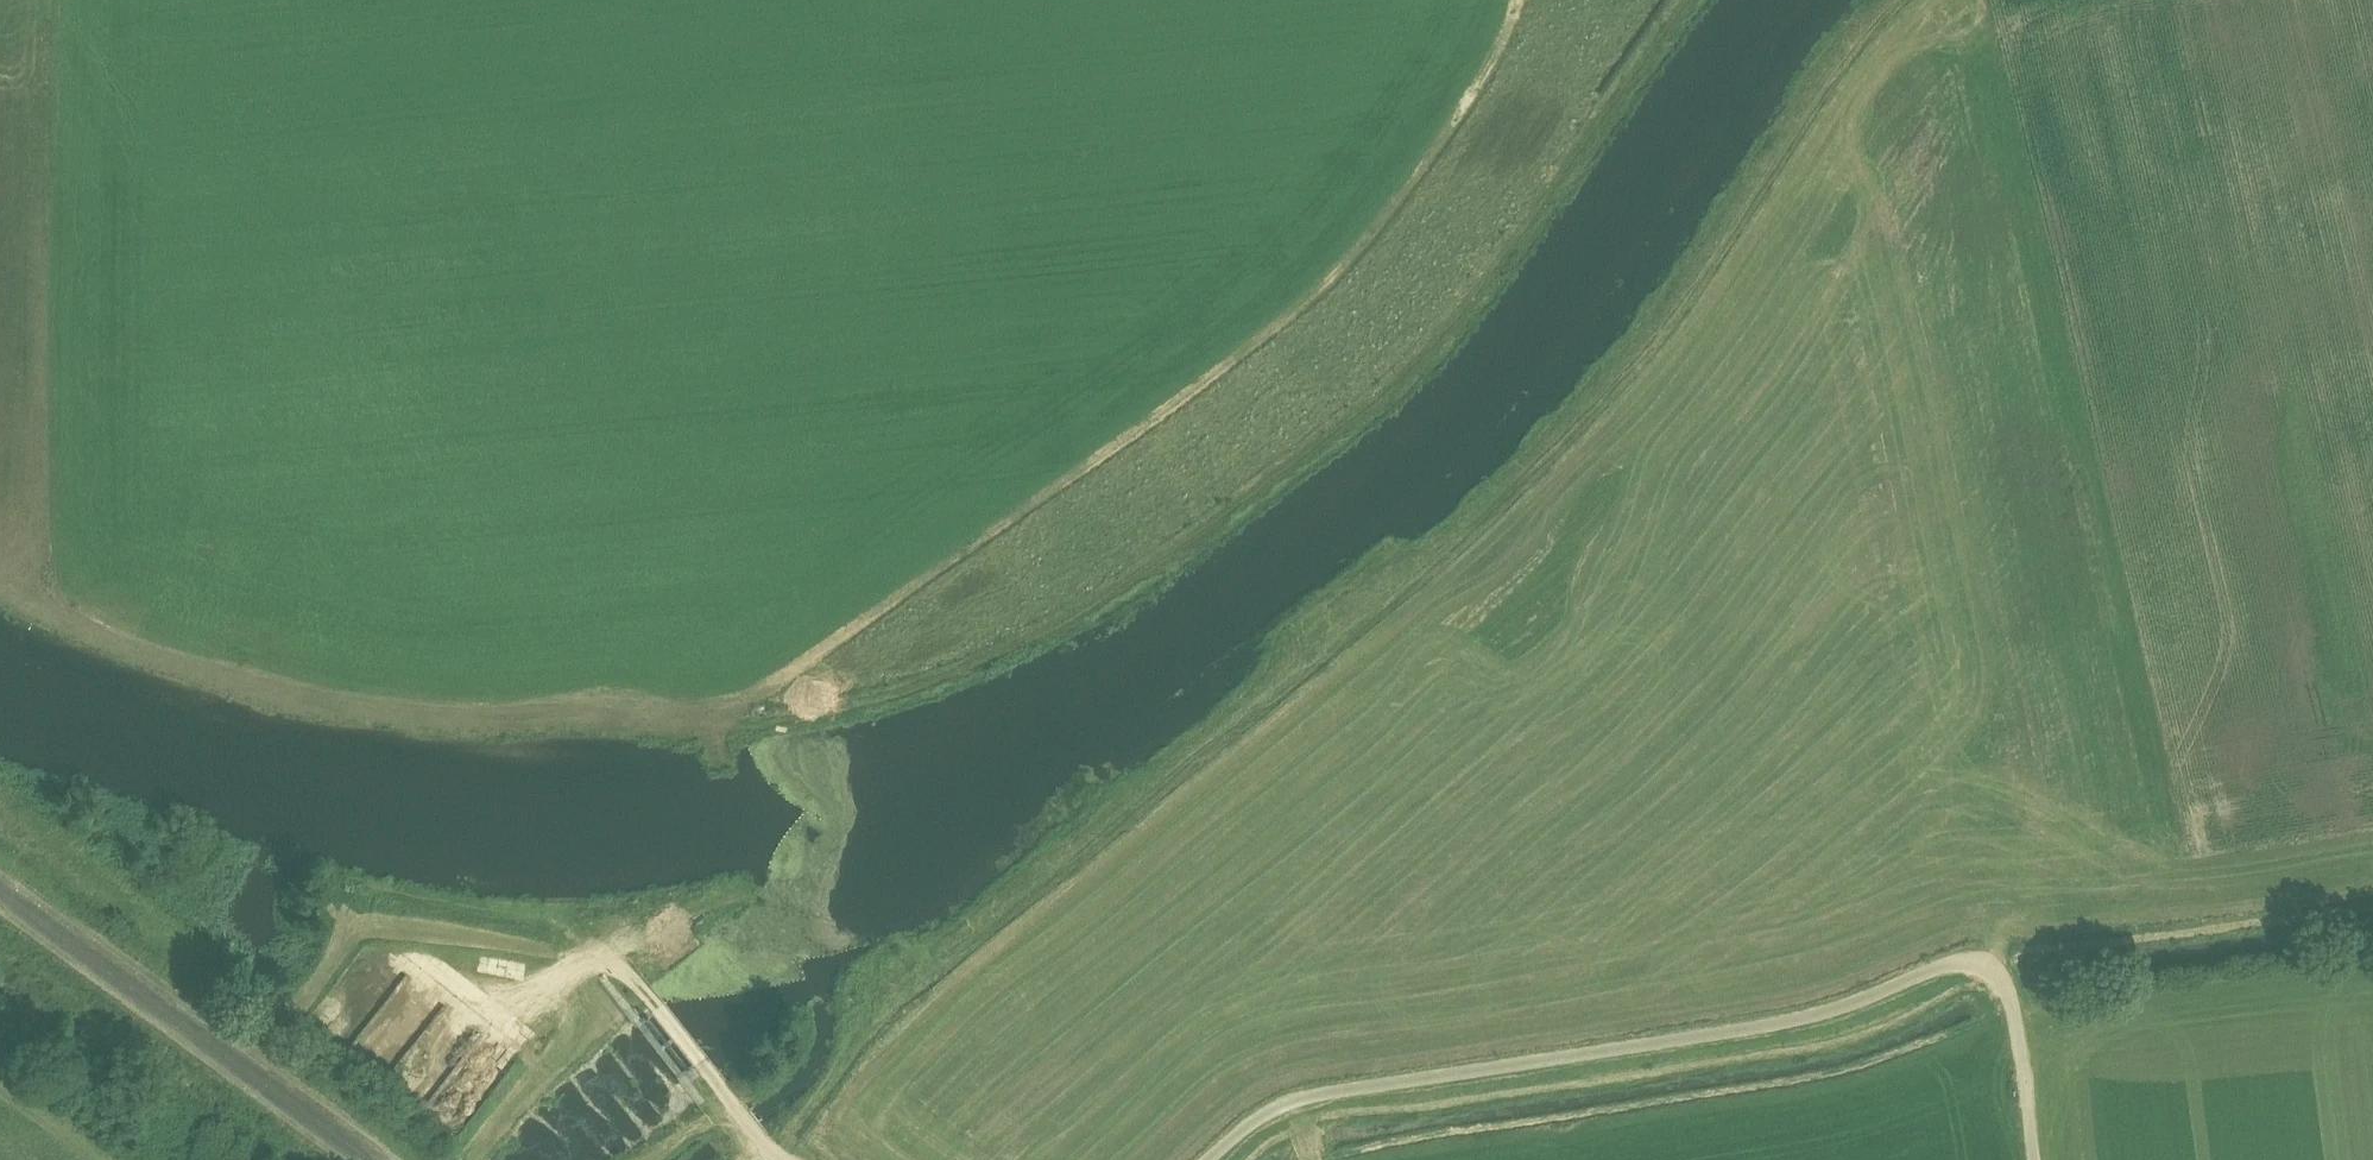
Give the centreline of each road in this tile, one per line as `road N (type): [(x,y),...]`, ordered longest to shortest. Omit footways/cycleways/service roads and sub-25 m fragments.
road 1 (unclassified): [(2035,1159),(2013,994),(2003,976),(1965,960),(1830,1012),(1299,1099),(1217,1159)]
road 2 (unclassified): [(792,1159),(768,1146),(616,957)]

